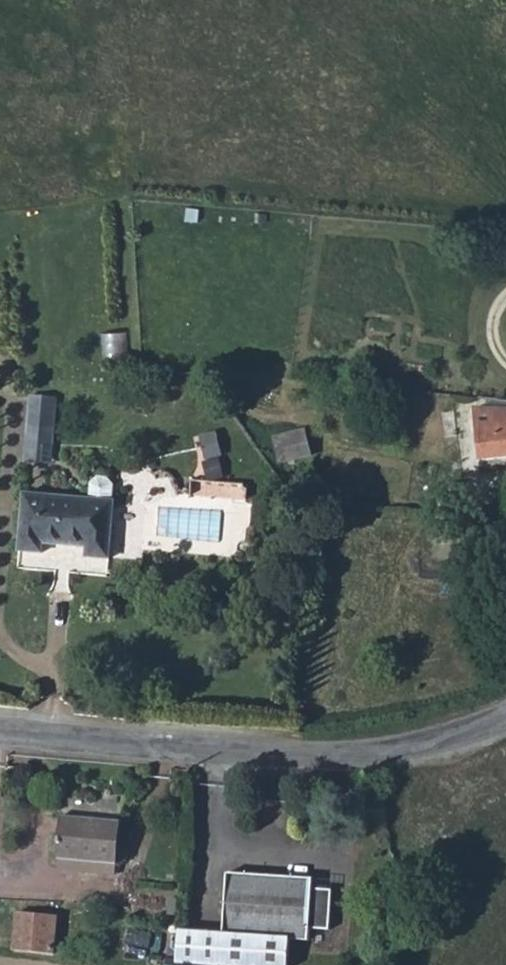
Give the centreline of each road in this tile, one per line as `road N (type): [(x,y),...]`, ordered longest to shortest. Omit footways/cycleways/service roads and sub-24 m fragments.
road 1 (residential): [(0,730),(301,758),(453,738),(505,713)]

